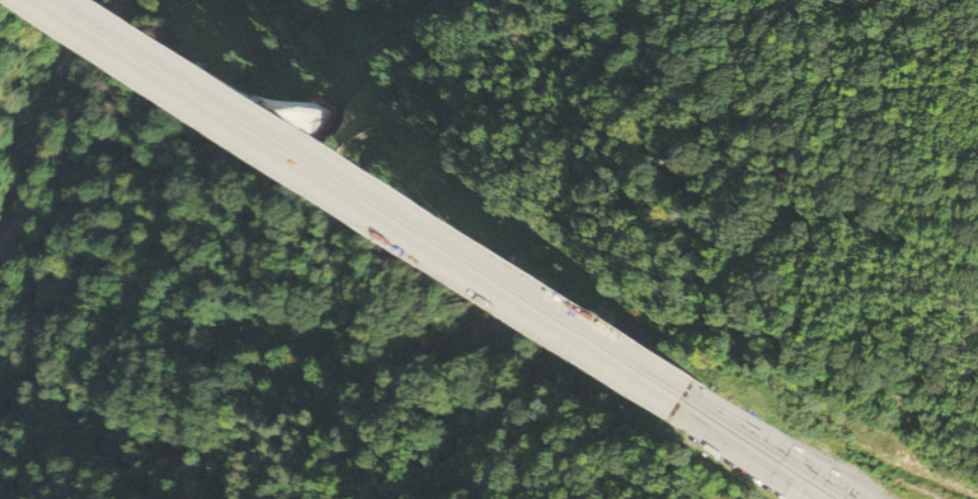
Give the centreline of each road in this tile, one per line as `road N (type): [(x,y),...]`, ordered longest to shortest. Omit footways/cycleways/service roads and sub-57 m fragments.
road 1 (motorway): [(33,0),(674,411)]
road 2 (motorway): [(686,392),(73,0)]
road 3 (track): [(0,498),(55,442),(122,334),(172,176),(267,42),(322,0)]
road 4 (track): [(0,384),(65,201),(59,128),(99,88),(139,0)]
road 5 (motorway): [(864,498),(686,392)]
road 6 (motorway): [(674,411),(812,498)]

